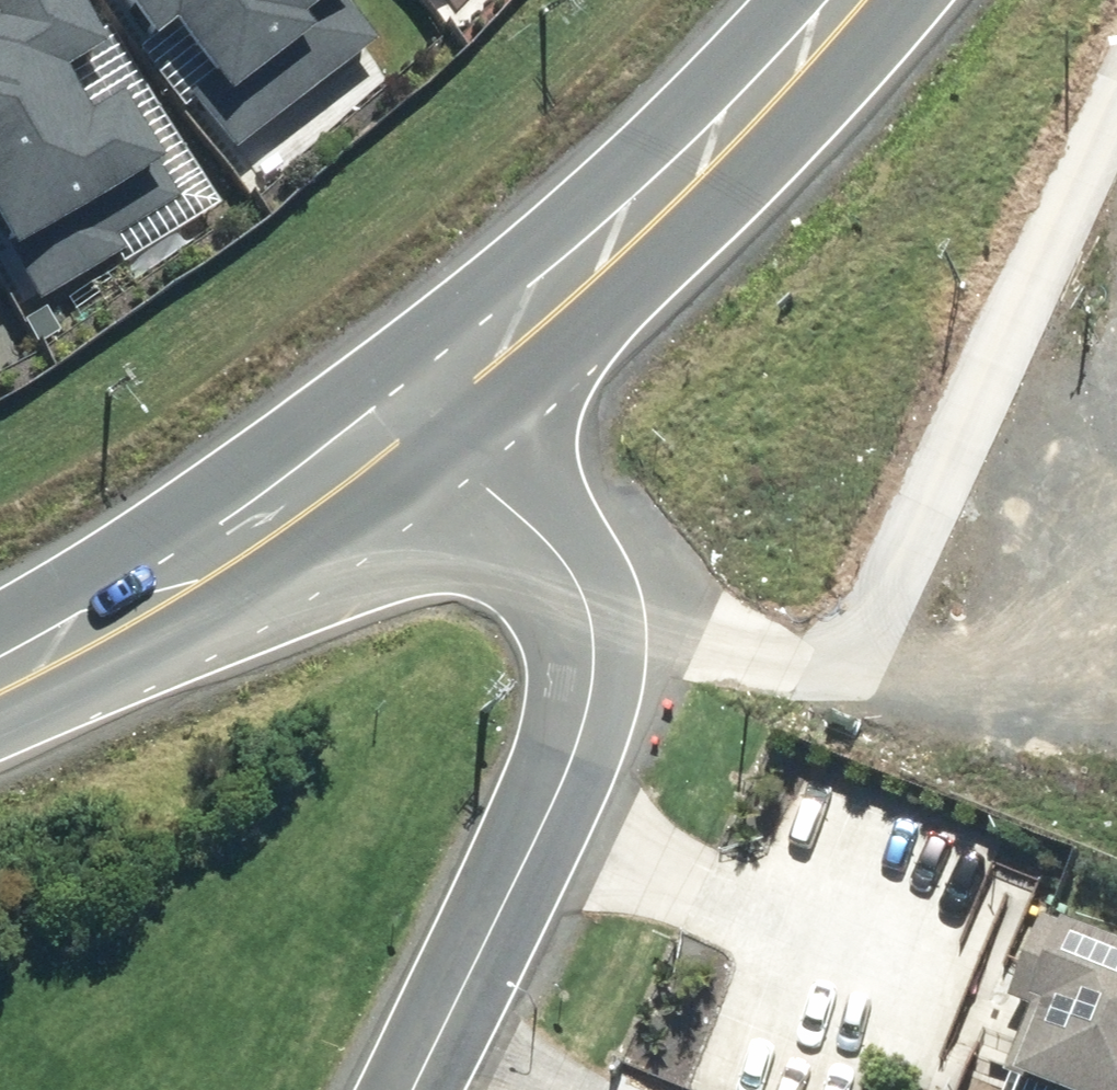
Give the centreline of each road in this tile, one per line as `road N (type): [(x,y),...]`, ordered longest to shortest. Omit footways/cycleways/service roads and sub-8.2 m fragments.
road 1 (residential): [(568,586),(776,651),(840,642),(868,606),(1116,102)]
road 2 (secondary): [(496,347),(53,647),(0,668)]
road 3 (tertiary): [(568,586),(579,747),(426,1089)]
road 4 (secondary): [(837,0),(735,124),(496,347)]
road 5 (tertiary): [(496,347),(568,586)]

